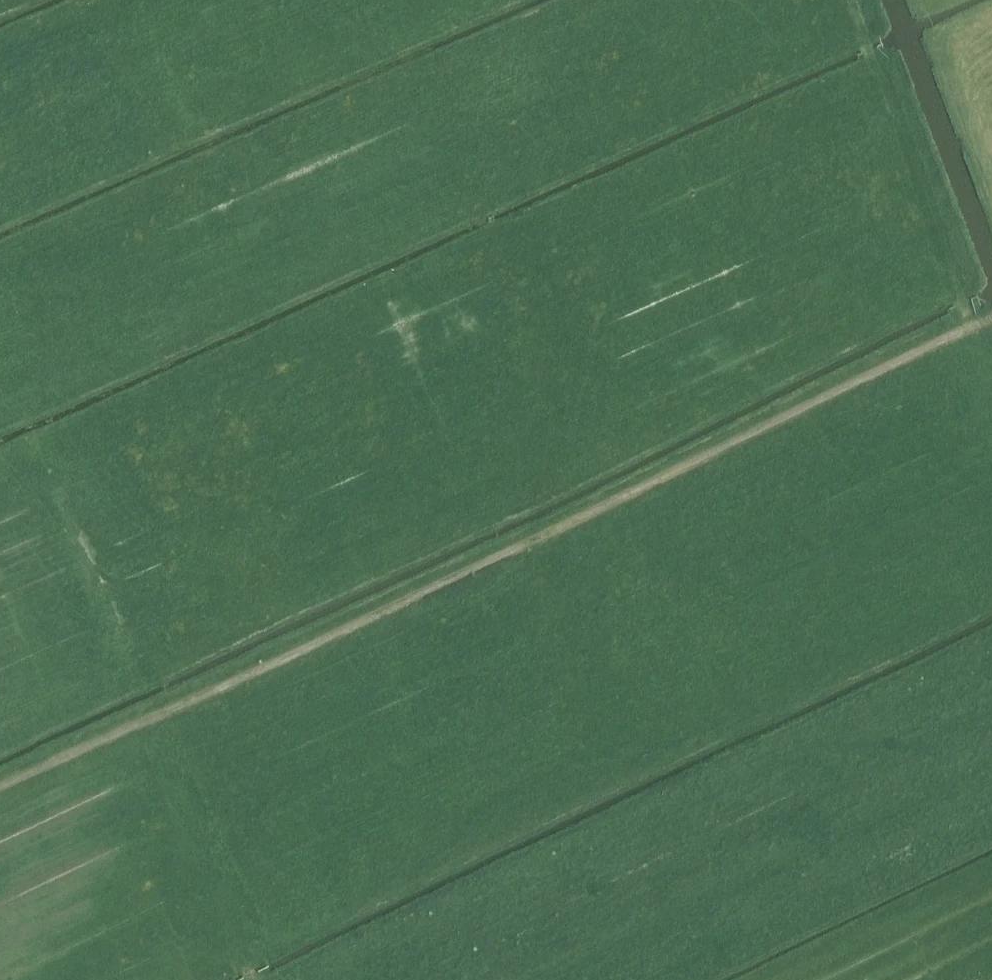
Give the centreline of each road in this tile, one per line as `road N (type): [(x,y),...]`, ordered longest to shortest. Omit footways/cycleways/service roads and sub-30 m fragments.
road 1 (track): [(0,789),(972,328)]
road 2 (track): [(854,0),(972,328)]

